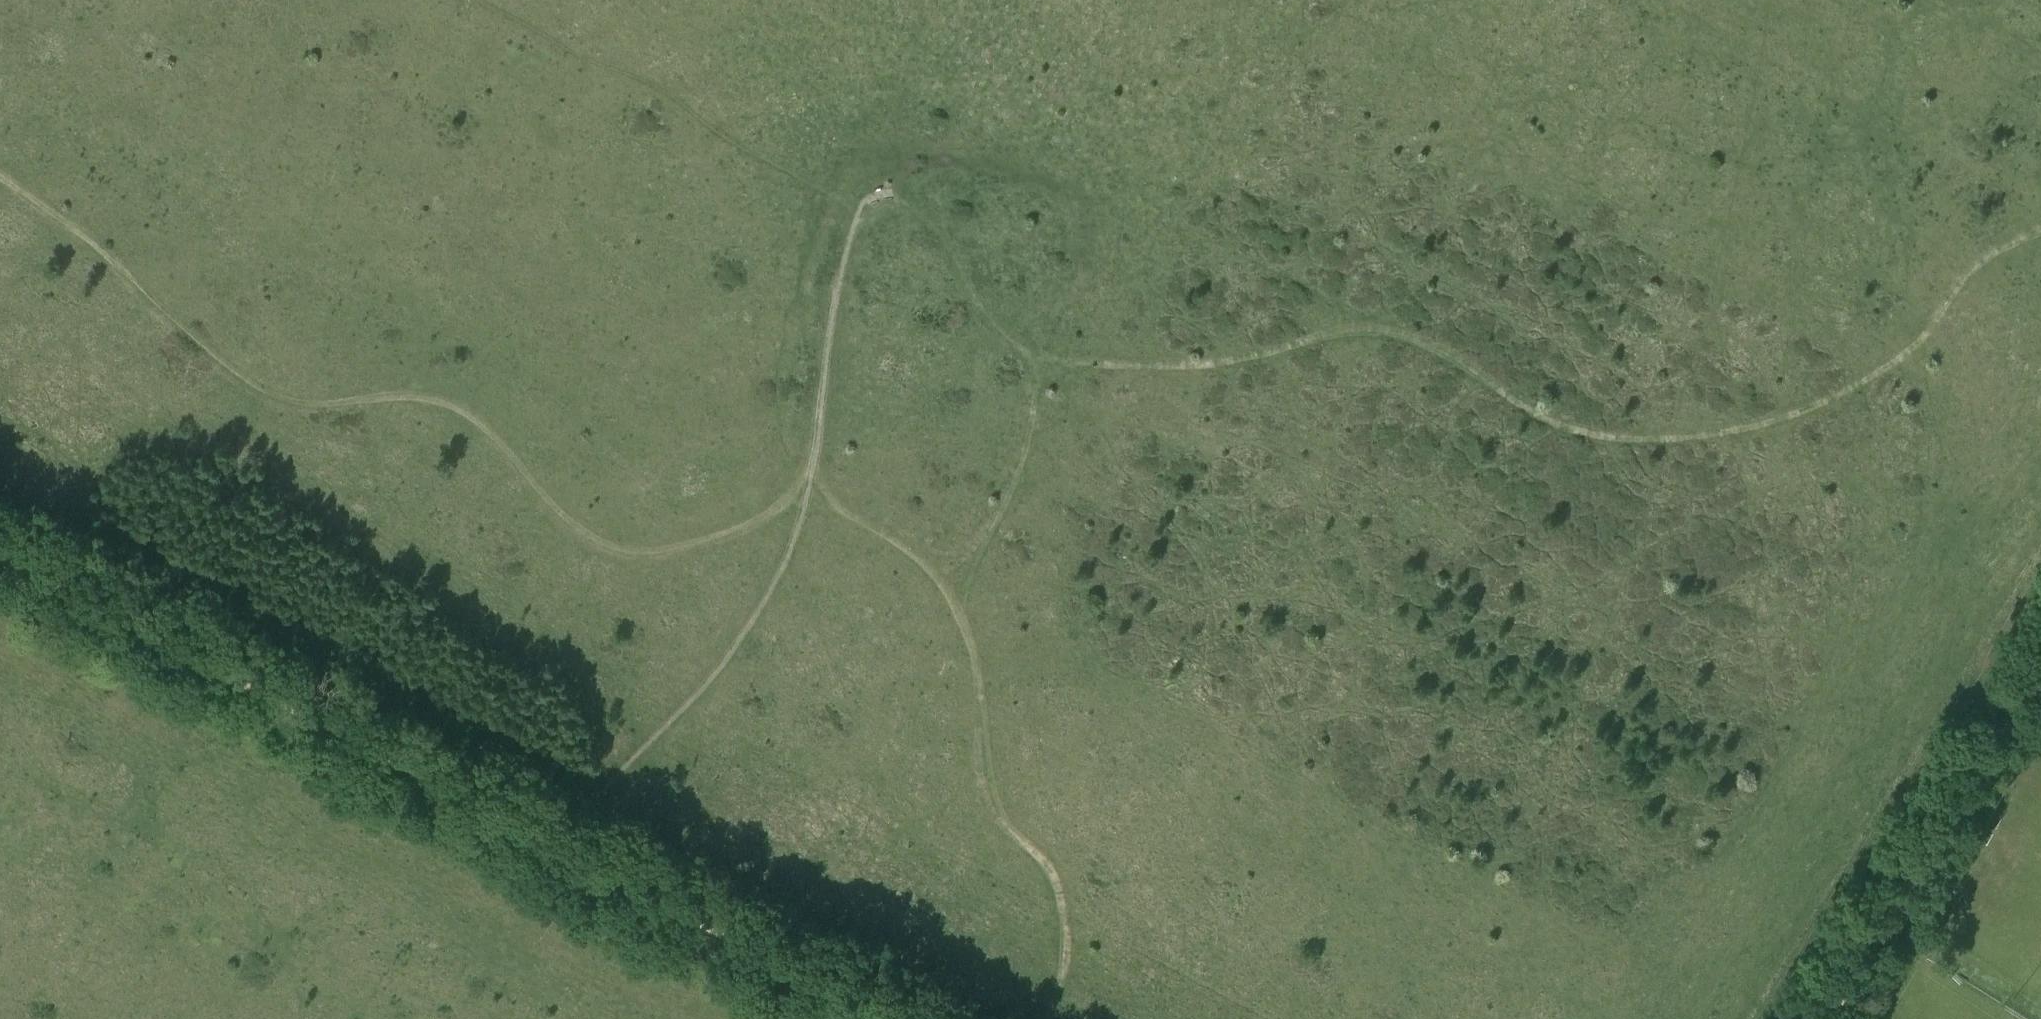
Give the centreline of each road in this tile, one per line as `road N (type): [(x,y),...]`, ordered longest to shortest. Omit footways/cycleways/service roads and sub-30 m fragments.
road 1 (track): [(898,1018),(0,548)]
road 2 (unclassified): [(1832,1018),(2040,674)]

